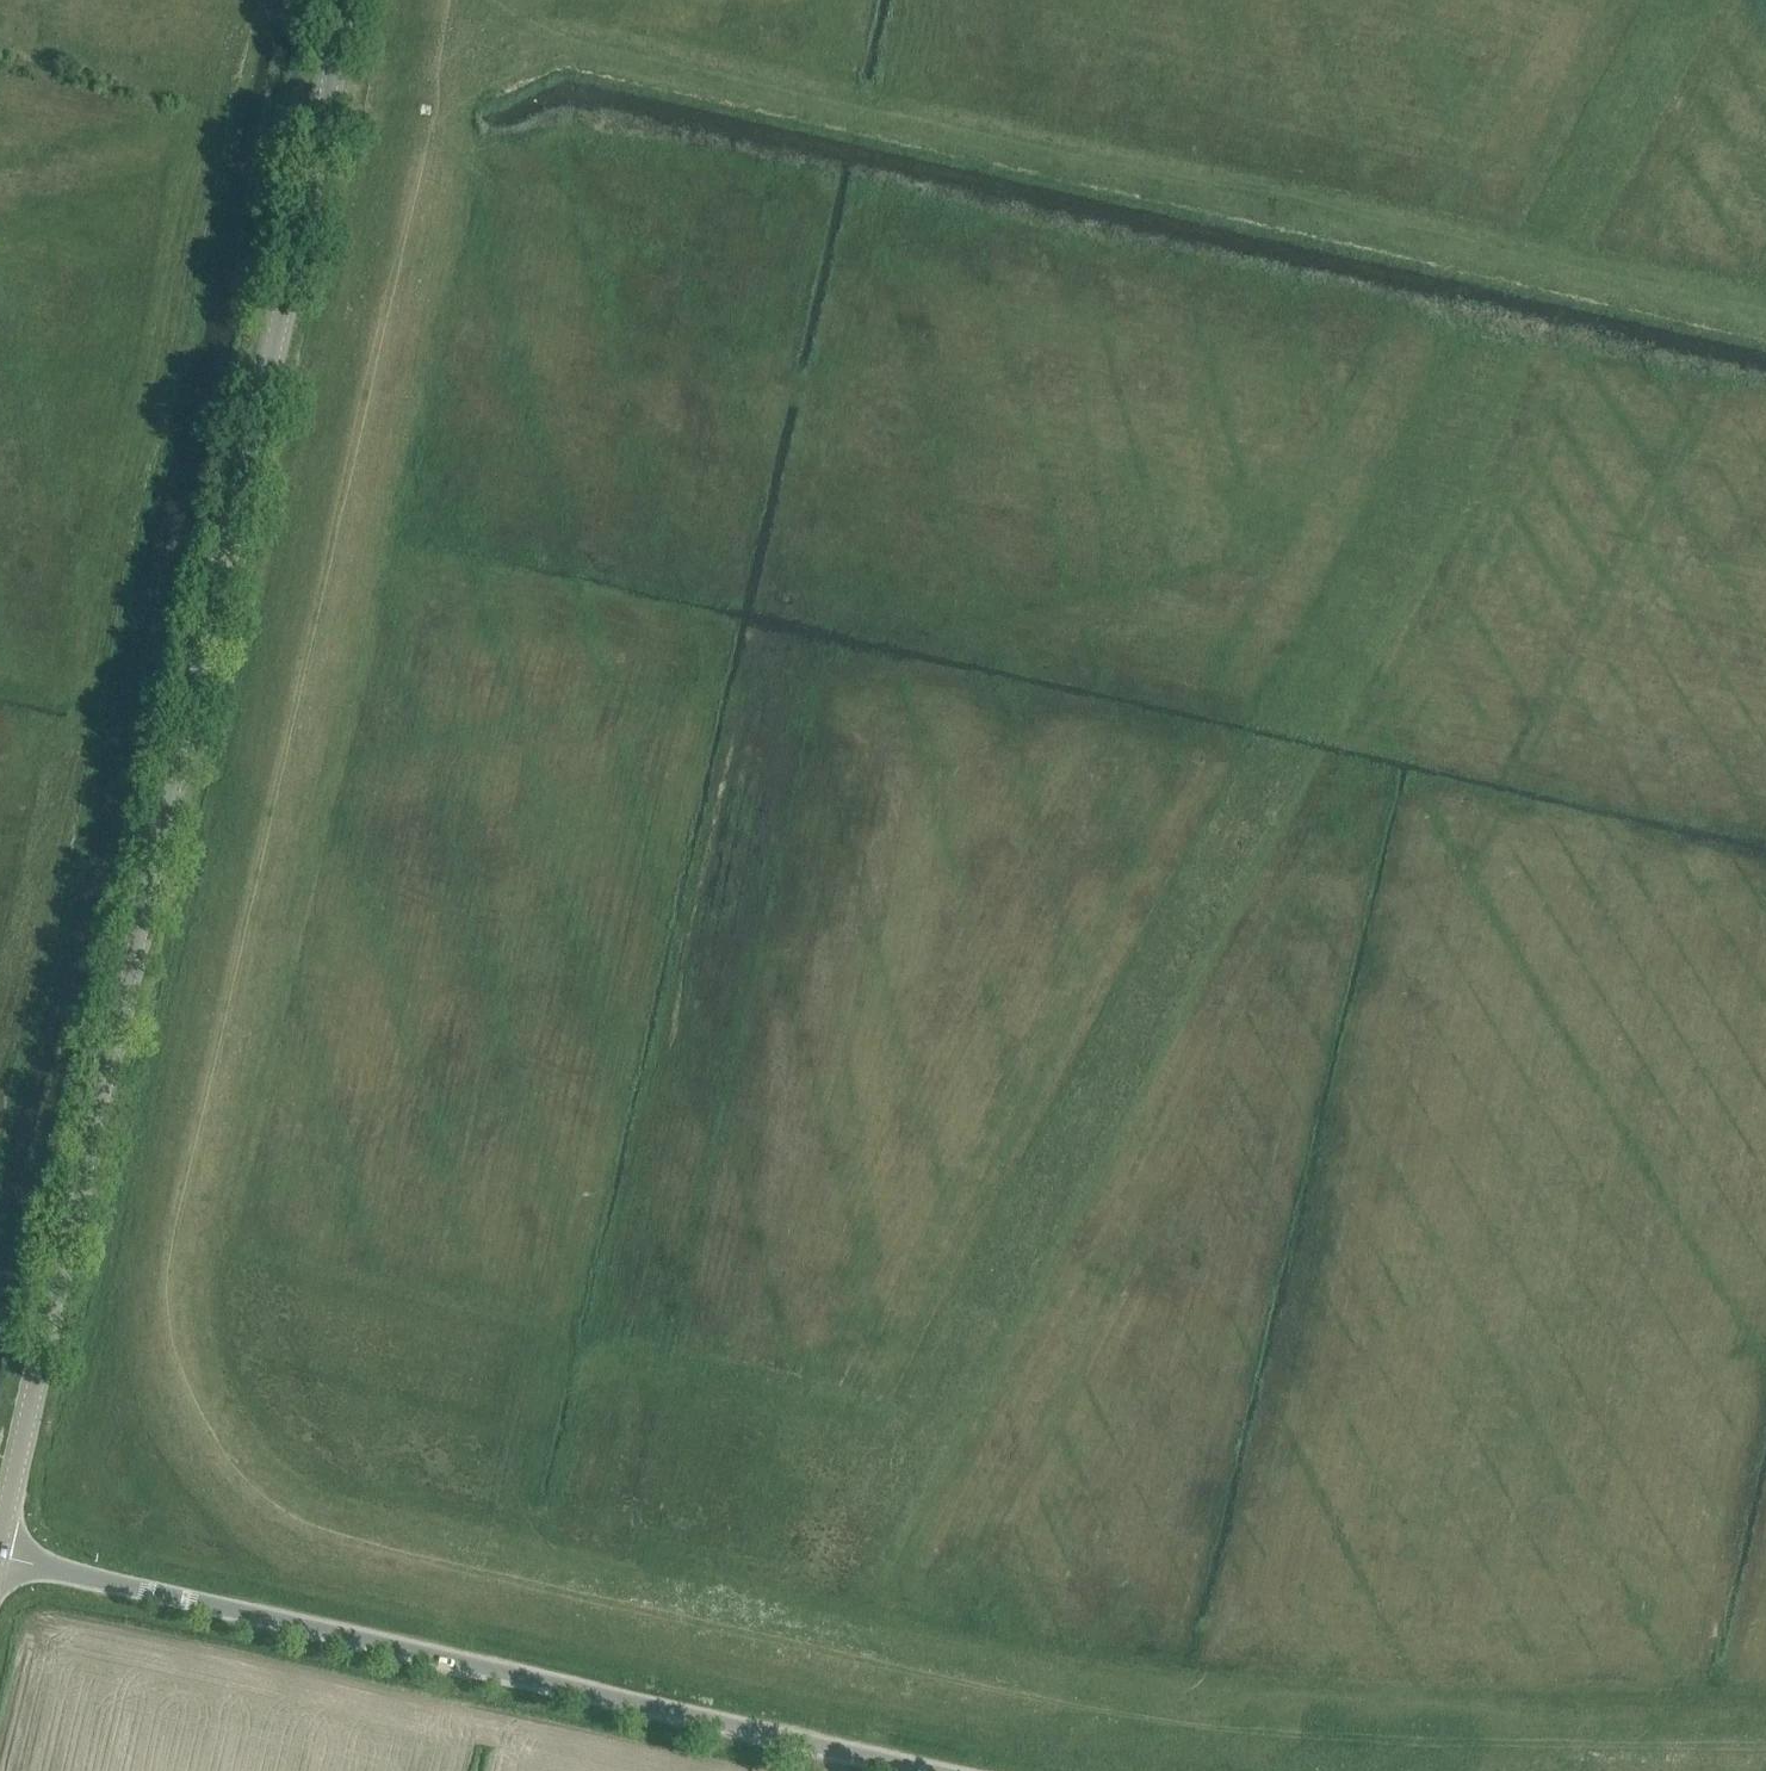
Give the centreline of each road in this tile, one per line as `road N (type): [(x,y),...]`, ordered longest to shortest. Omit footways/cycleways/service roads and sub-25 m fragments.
road 1 (tertiary): [(0,1545),(303,215),(341,0)]
road 2 (unclassified): [(928,1770),(0,1556)]

